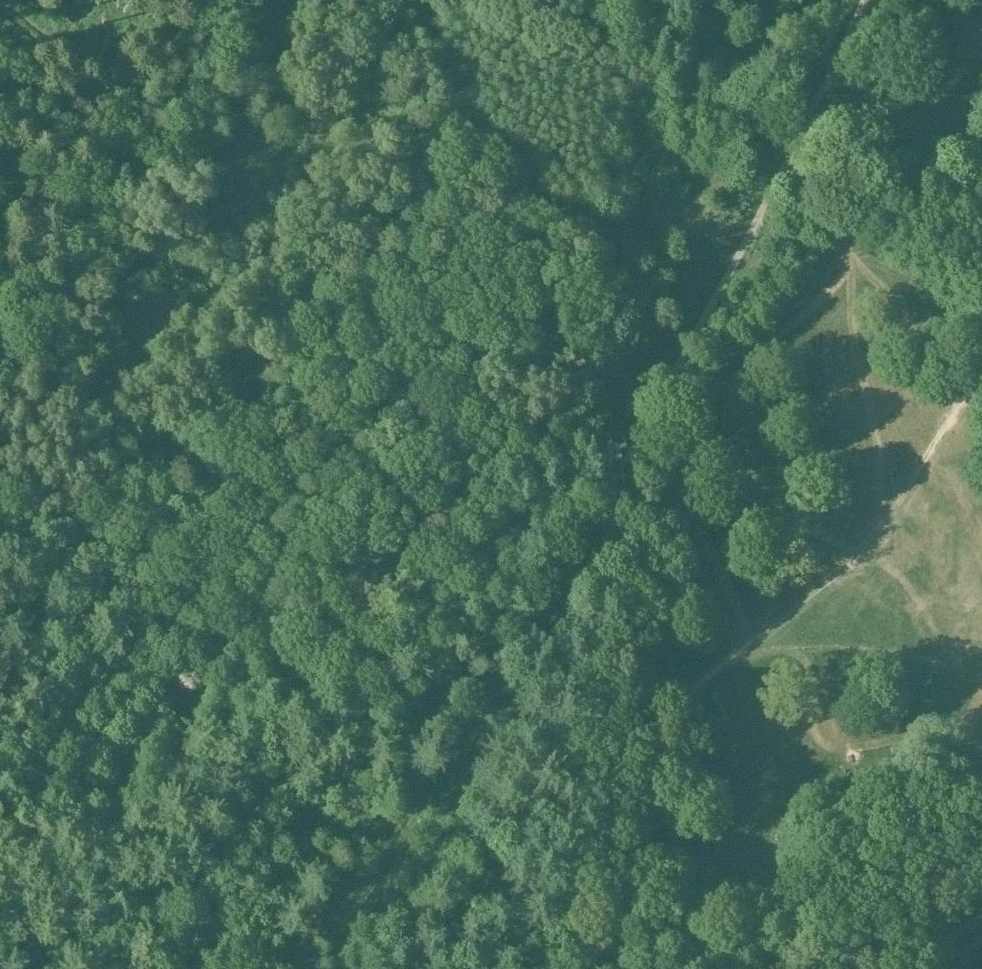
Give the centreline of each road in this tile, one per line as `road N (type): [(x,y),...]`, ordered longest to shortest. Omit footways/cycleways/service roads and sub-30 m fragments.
road 1 (track): [(0,355),(211,45),(256,0)]
road 2 (track): [(541,610),(394,853),(312,968)]
road 3 (track): [(798,139),(537,58),(403,0)]

